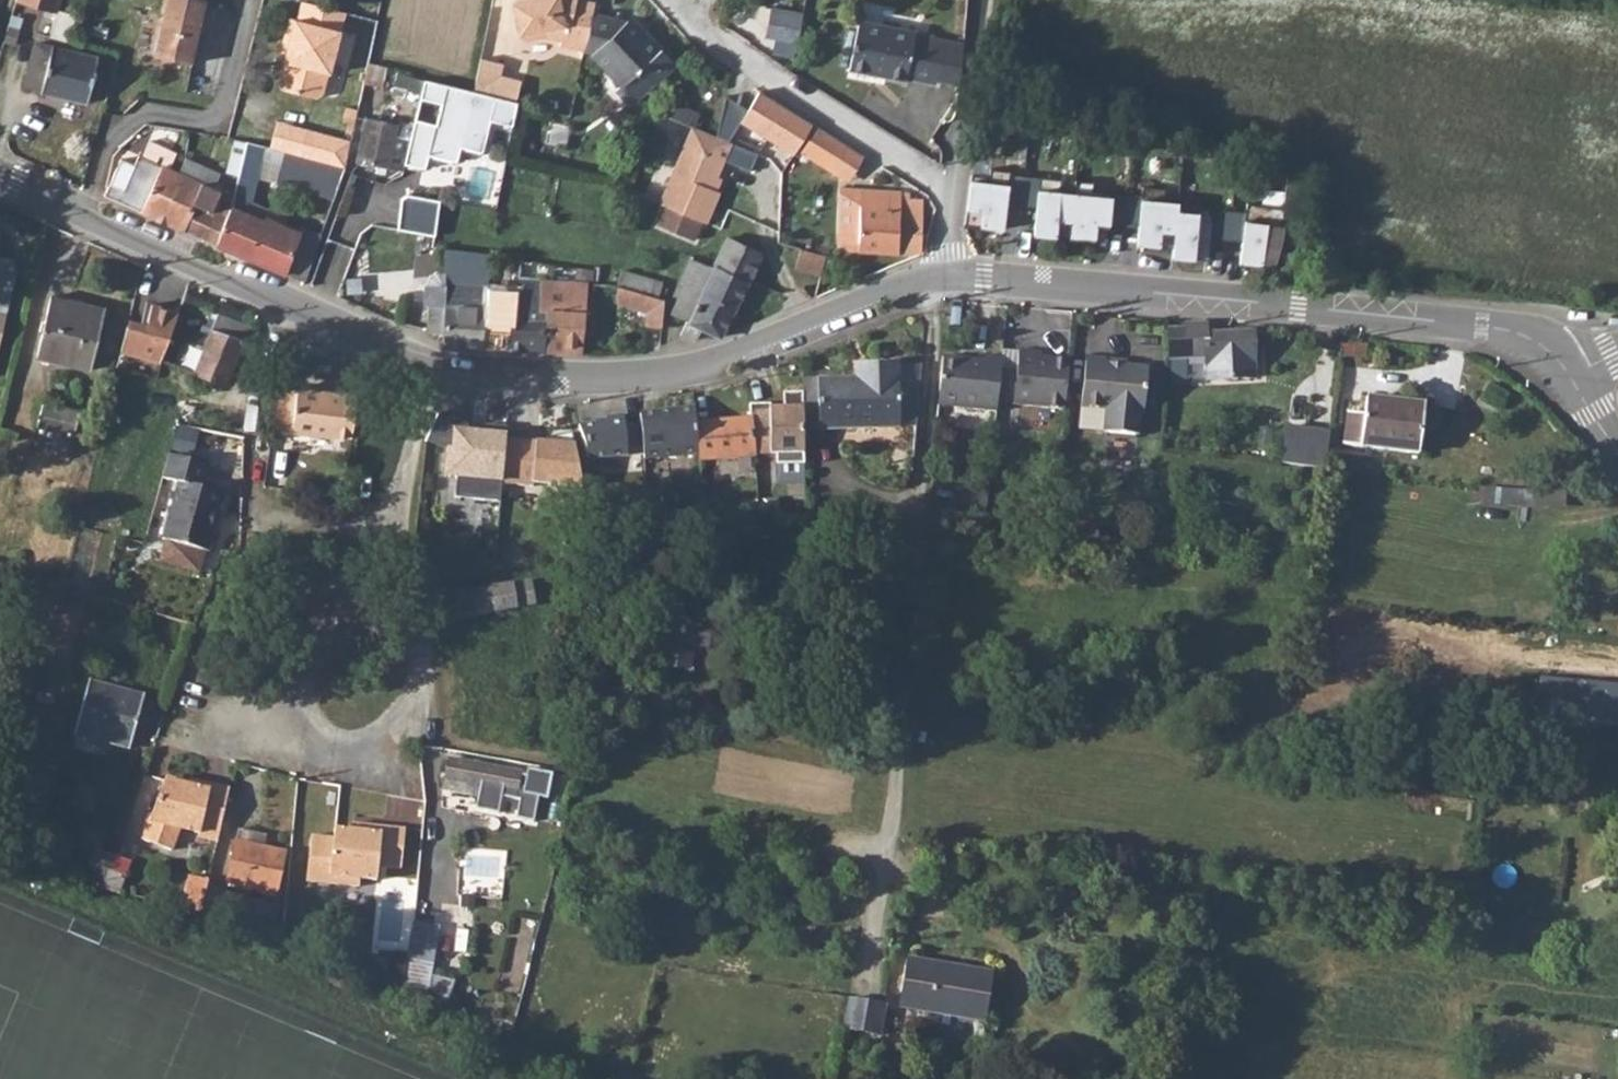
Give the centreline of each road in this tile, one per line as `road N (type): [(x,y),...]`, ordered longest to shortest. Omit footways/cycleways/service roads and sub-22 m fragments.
road 1 (residential): [(0,176),(422,362),(561,377),(670,373),(938,276),(1507,327),(1540,343),(1573,377)]

